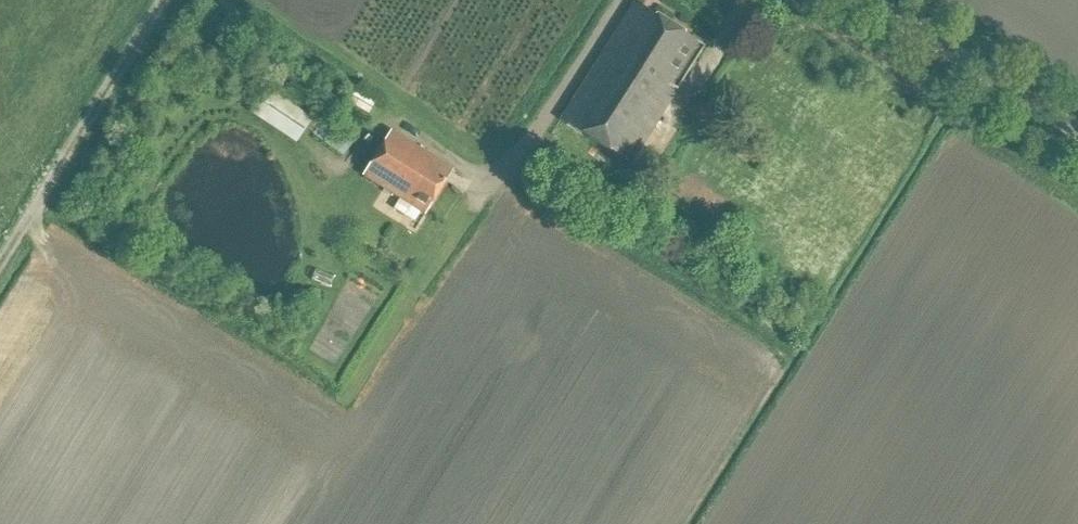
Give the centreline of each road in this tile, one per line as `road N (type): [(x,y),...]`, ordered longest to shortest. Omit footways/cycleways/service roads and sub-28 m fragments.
road 1 (unclassified): [(1077,131),(868,0)]

